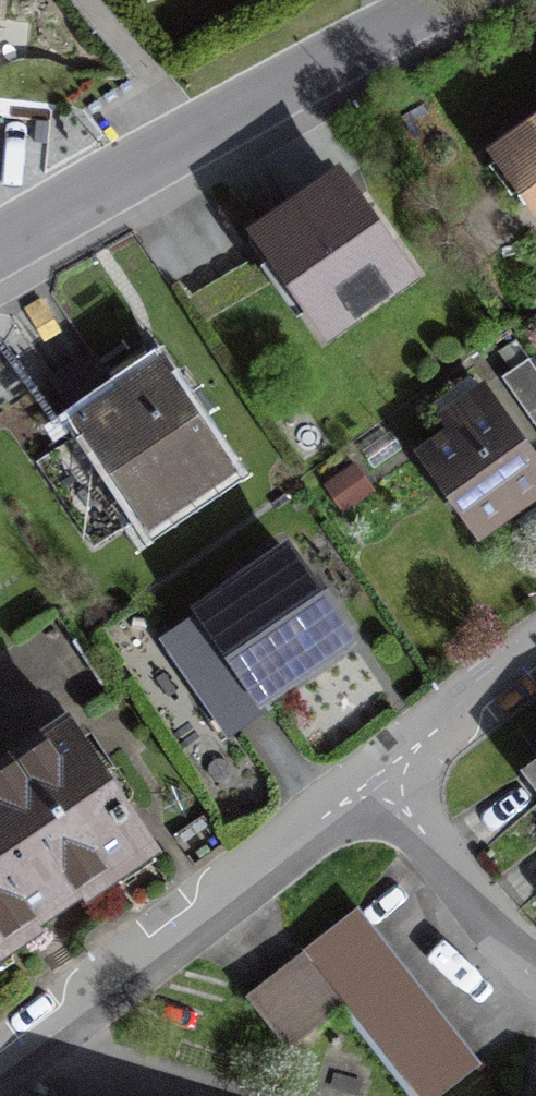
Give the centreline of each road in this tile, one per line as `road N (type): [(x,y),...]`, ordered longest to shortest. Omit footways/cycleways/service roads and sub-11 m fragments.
road 1 (residential): [(0,253),(448,0)]
road 2 (residential): [(0,1064),(386,775)]
road 3 (residential): [(535,965),(480,904),(386,775)]
road 4 (residential): [(386,775),(535,665)]

